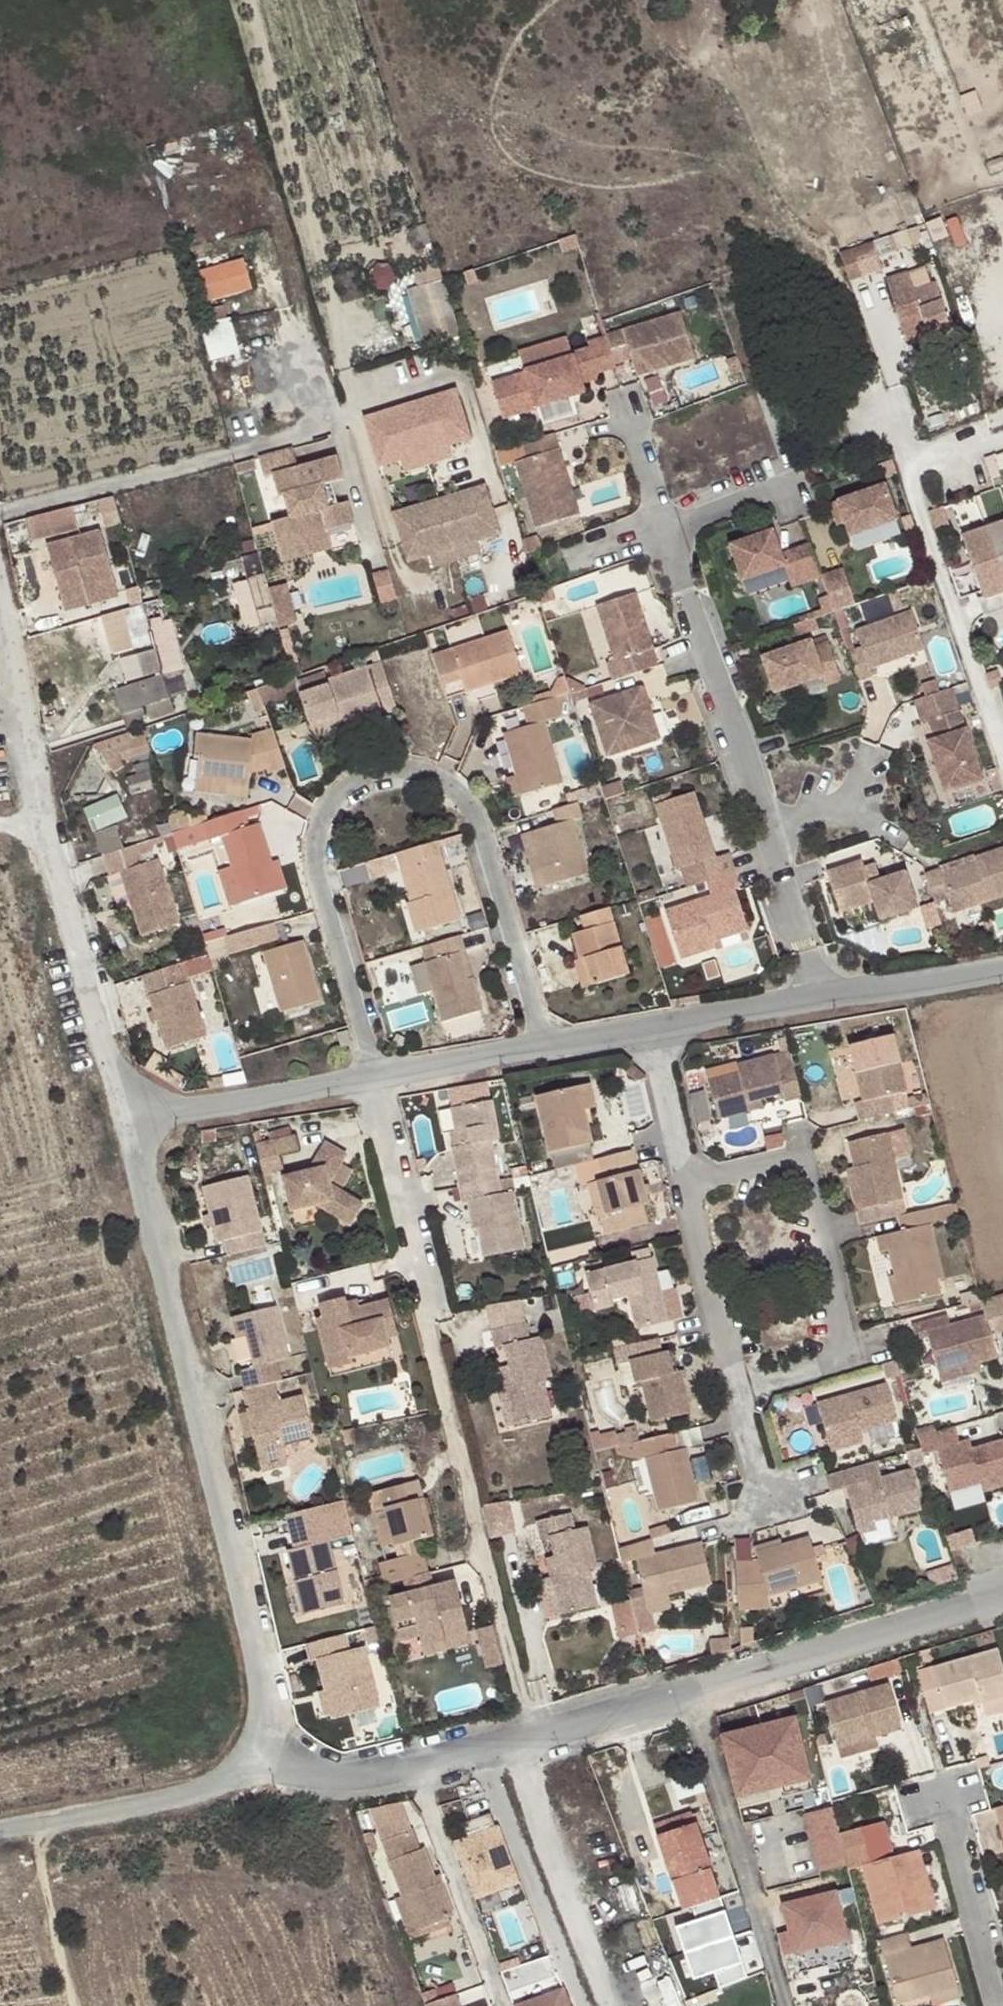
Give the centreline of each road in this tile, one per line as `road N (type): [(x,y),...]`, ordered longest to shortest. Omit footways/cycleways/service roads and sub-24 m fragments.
road 1 (residential): [(543,1051),(467,802),(448,783),(400,767),(356,778),(327,811),(322,845),(379,1078)]
road 2 (unclassified): [(358,1080),(532,1738)]
road 3 (unclassified): [(259,1748),(267,1677),(138,1116)]
road 4 (unclassified): [(138,1116),(0,558)]
road 5 (residential): [(732,1387),(849,1355),(798,1154),(681,1183)]
road 6 (residential): [(642,1032),(1002,971)]
road 7 (residential): [(688,1693),(1002,1597)]
road 8 (residential): [(688,1693),(788,2005)]
road 9 (residential): [(621,2005),(519,1742)]
road 10 (unclassified): [(0,1826),(223,1781),(259,1748)]
road 11 (residential): [(475,1753),(580,2005)]
road 12 (residential): [(416,1767),(505,2005)]
road 13 (residential): [(138,1116),(358,1080)]
road 14 (residential): [(681,1183),(732,1387)]
road 15 (residential): [(947,1800),(1002,1996)]
road 16 (track): [(298,340),(299,303),(280,227),(219,169)]
road 17 (residential): [(379,1078),(543,1051)]
road 18 (residential): [(532,1738),(688,1693)]
road 19 (residential): [(259,1748),(311,1768),(381,1775),(416,1767)]
road 20 (residential): [(642,1032),(681,1183)]
road 21 (residential): [(732,1387),(764,1512)]

